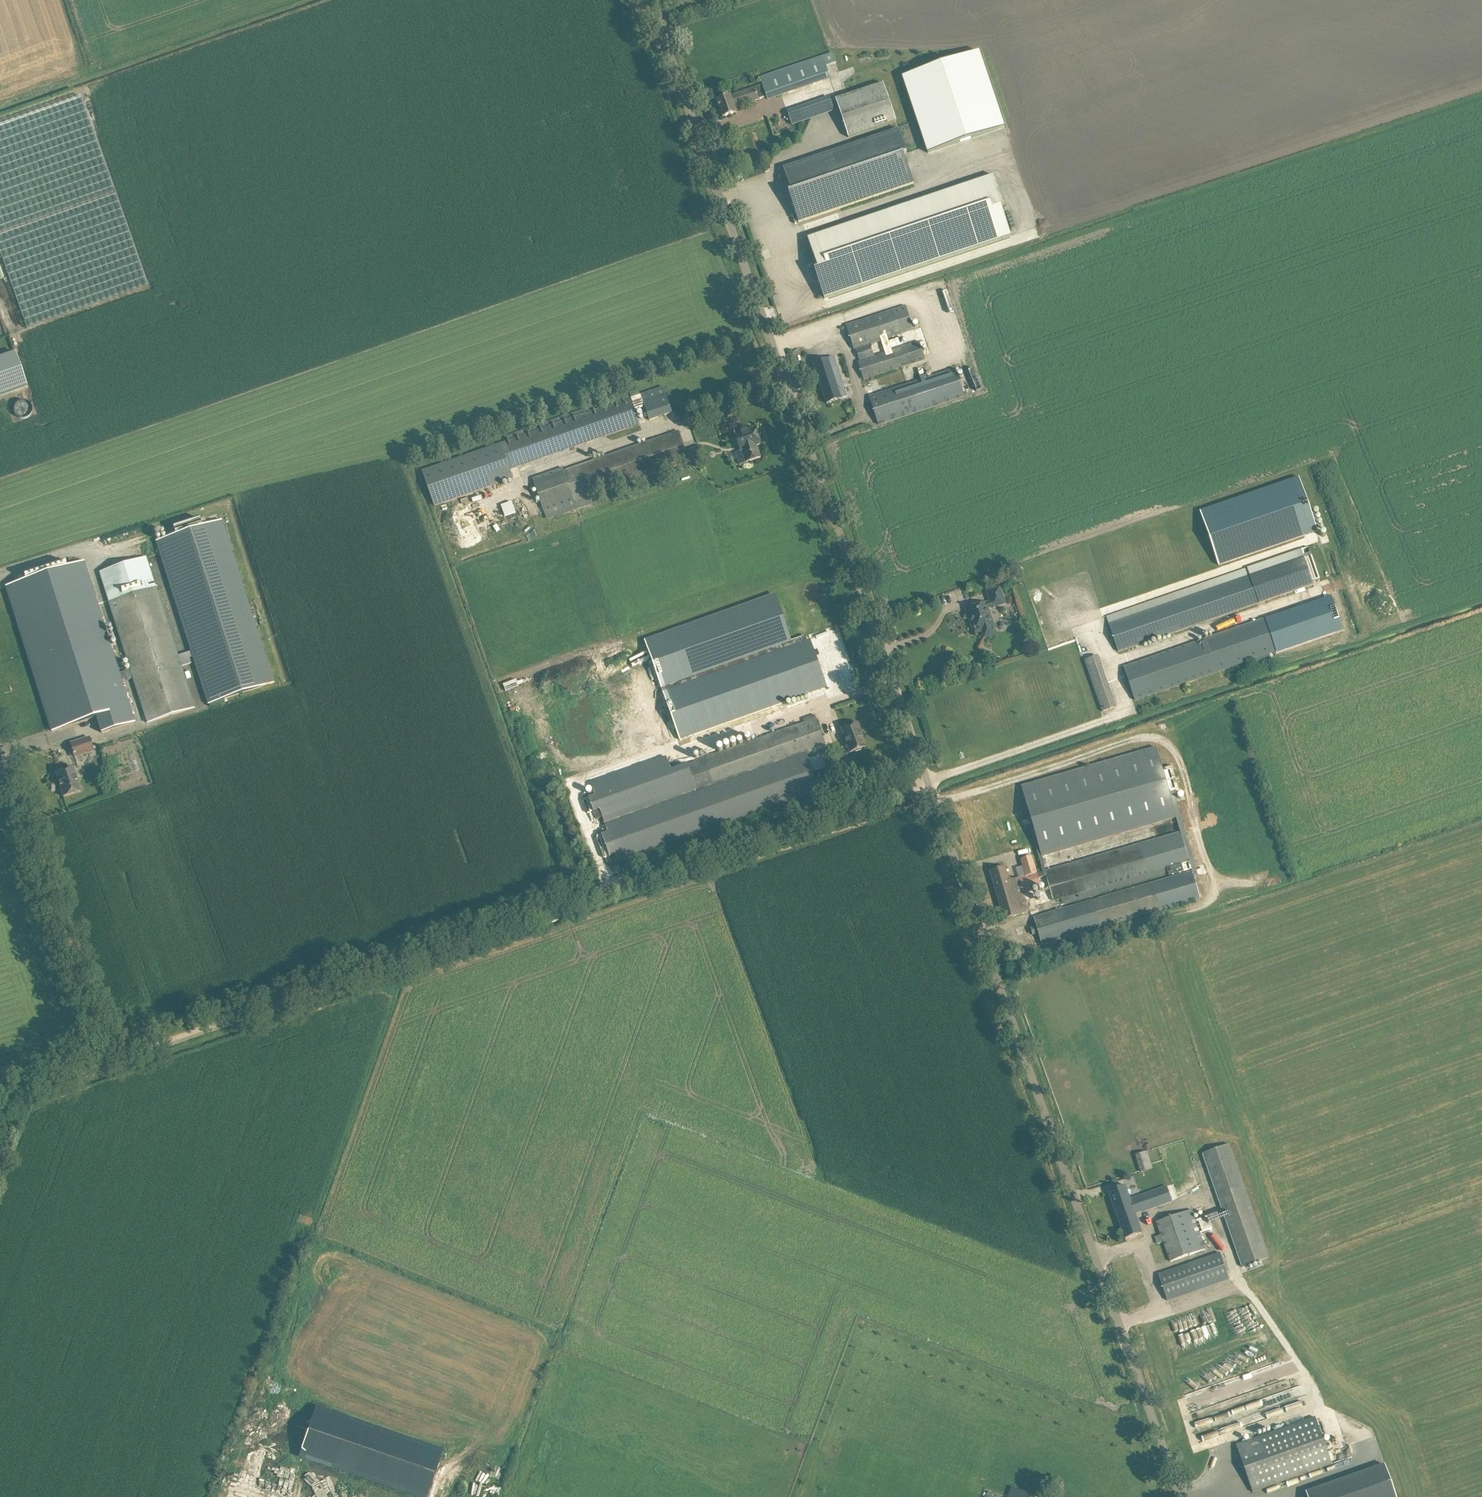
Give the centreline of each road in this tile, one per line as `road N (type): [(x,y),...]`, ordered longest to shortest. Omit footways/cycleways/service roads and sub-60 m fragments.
road 1 (unclassified): [(1180,1496),(650,0)]
road 2 (track): [(927,779),(105,1060)]
road 3 (unclassified): [(0,1095),(105,1060),(0,761)]

